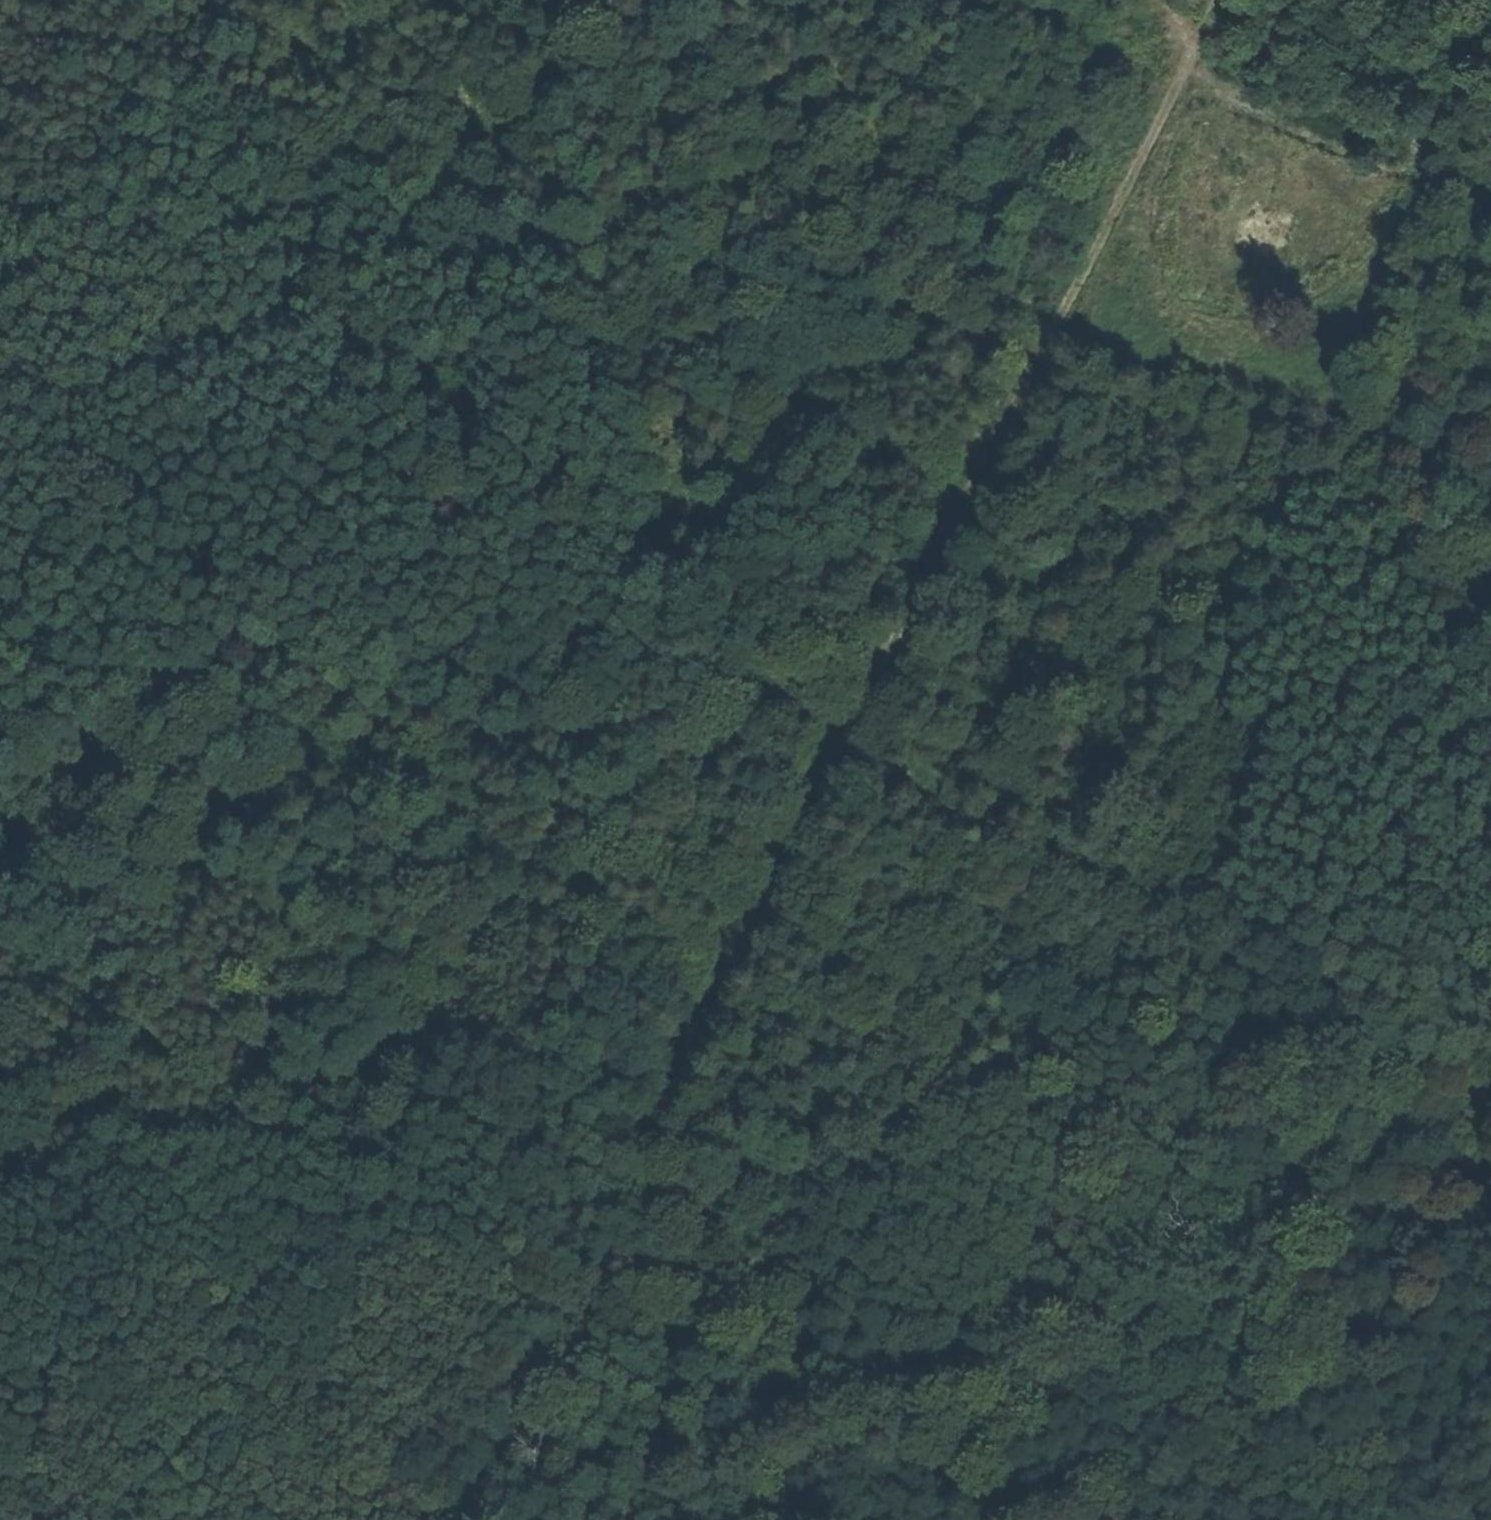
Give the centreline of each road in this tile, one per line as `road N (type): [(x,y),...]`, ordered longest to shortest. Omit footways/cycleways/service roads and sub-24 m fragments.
road 1 (track): [(454,1519),(594,1179),(888,659),(1216,0)]
road 2 (track): [(0,1204),(594,1179)]
road 3 (track): [(484,1448),(622,1519)]

